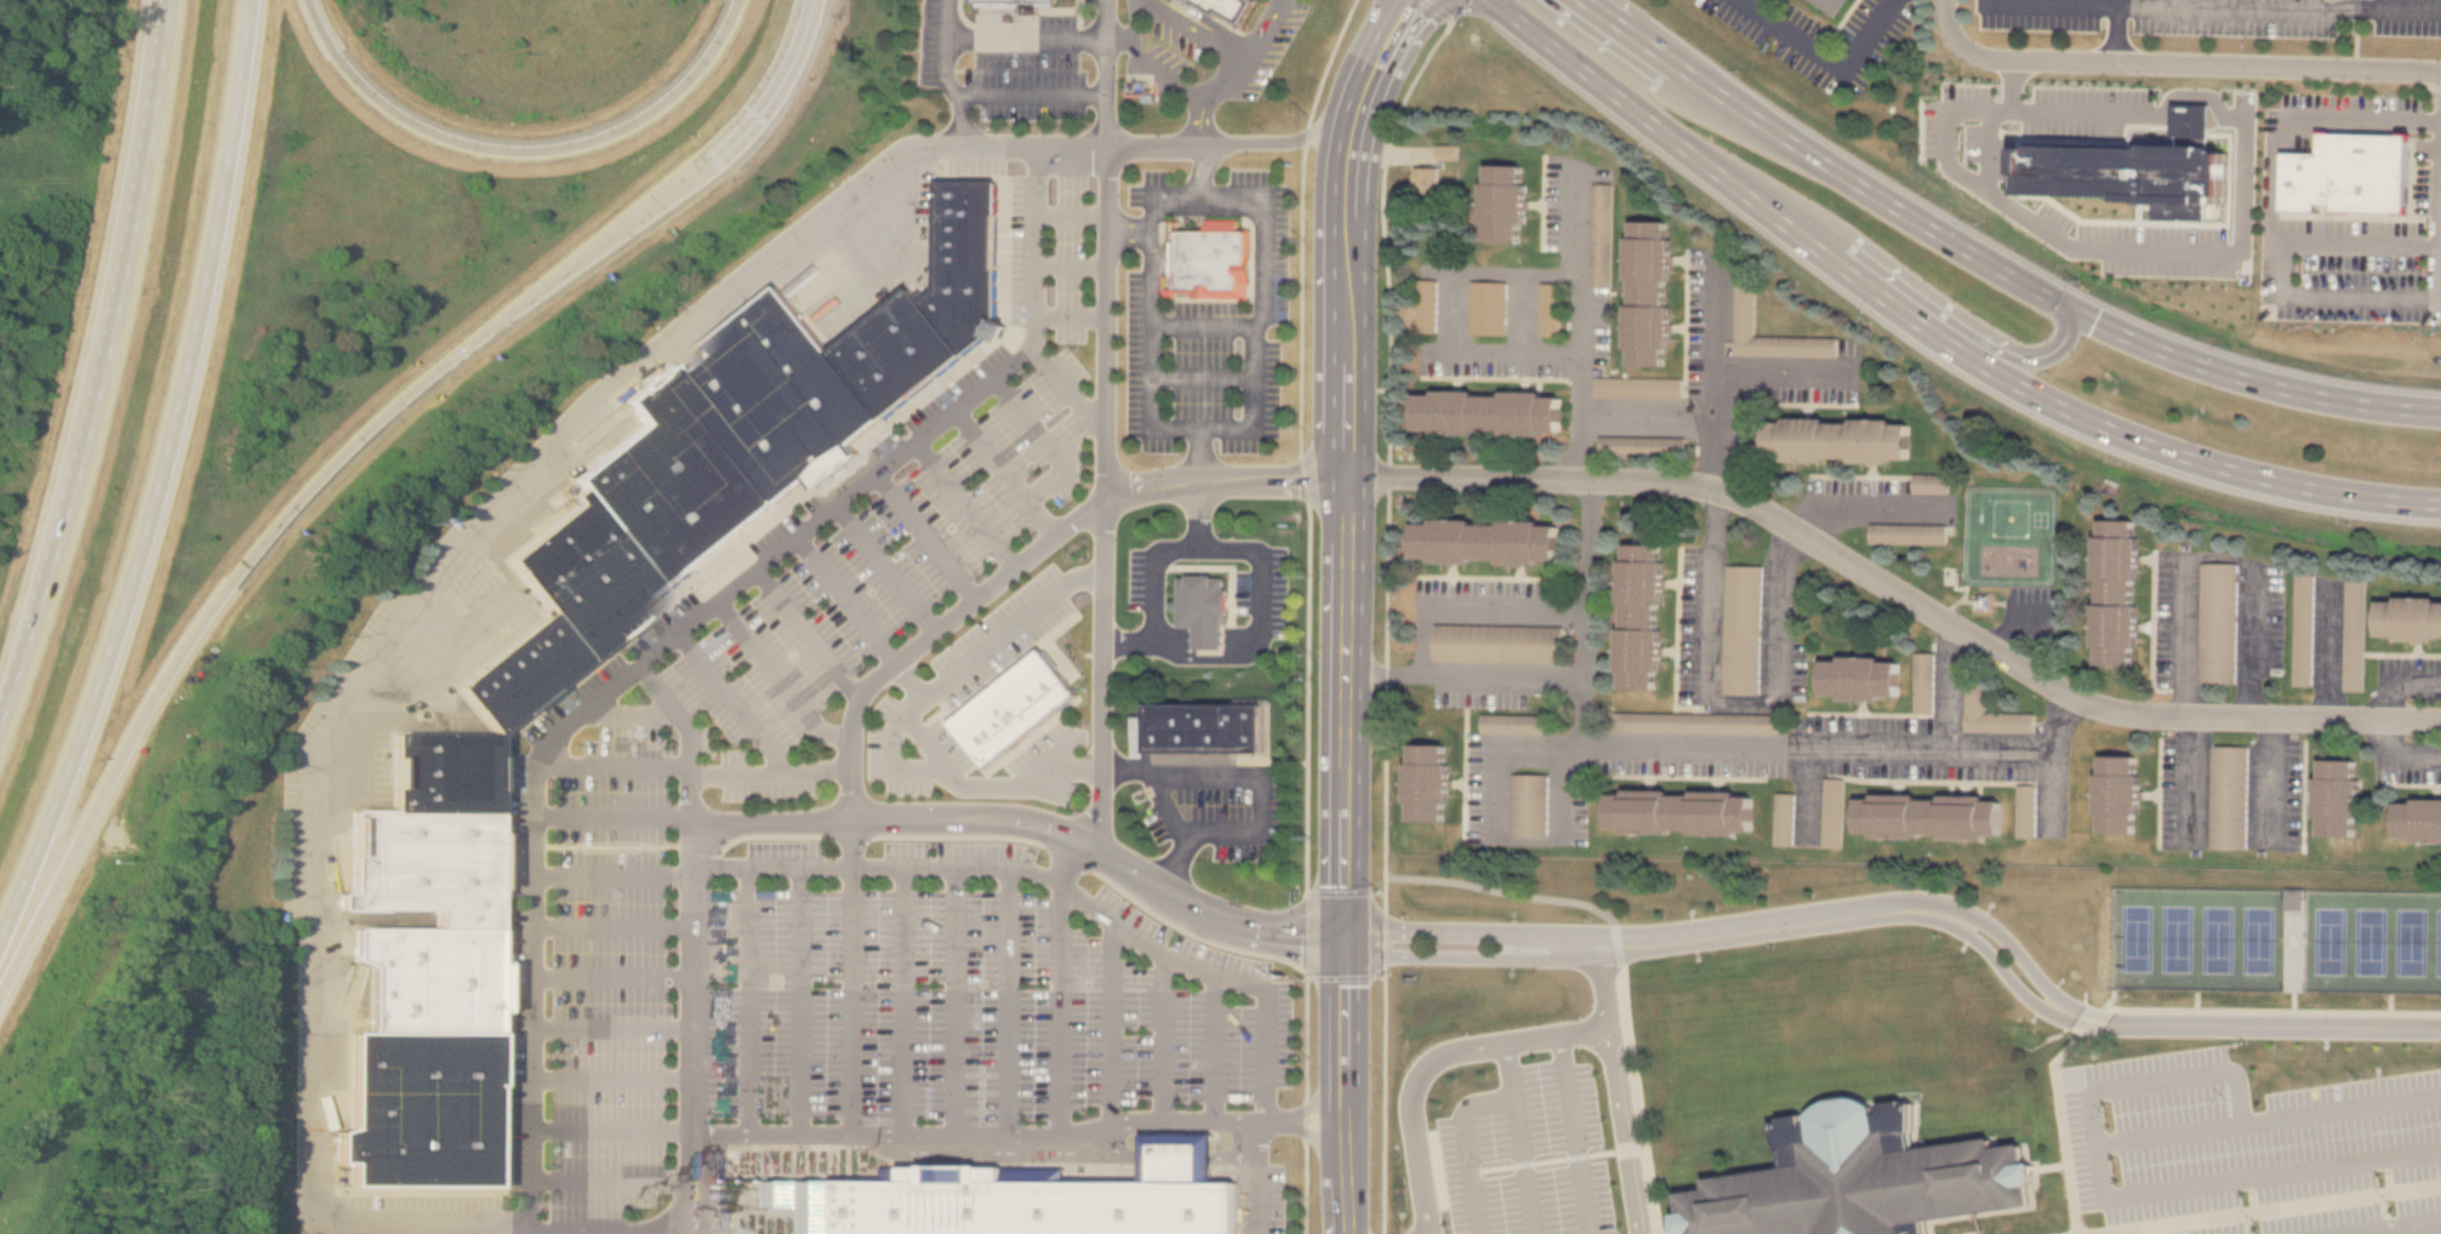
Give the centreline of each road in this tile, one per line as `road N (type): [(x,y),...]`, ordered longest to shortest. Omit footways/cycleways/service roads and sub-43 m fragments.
road 1 (motorway): [(0,989),(149,698),(229,579),(375,422),(726,142),(763,99),(809,0)]
road 2 (residential): [(1347,476),(1643,479),(1713,489),(2094,703),(2146,716),(2440,722)]
road 3 (motorway): [(0,930),(80,731),(152,503),(206,275),(249,0)]
road 4 (tertiary): [(1350,939),(1354,133)]
road 5 (motorway): [(166,0),(142,194),(113,341),(0,721)]
road 6 (secondary): [(2068,307),(1836,168),(1597,0)]
road 7 (motorway): [(738,0),(709,56),(645,113),(553,145),(511,148),(463,142),(386,105),(324,36),(308,0)]
road 8 (secondary): [(1923,326),(2069,411),(2218,467),(2440,504)]
road 9 (secondary): [(1492,0),(1923,326)]
road 10 (residential): [(1940,0),(1946,30),(1977,56),(2440,70)]
road 11 (secondary): [(2440,410),(2255,379),(2068,307)]
road 12 (tertiary): [(1356,1233),(1350,939)]
road 13 (secondary): [(1923,326),(2029,356),(2055,345),(2068,307)]
road 14 (tertiary): [(1354,133),(1408,0)]

